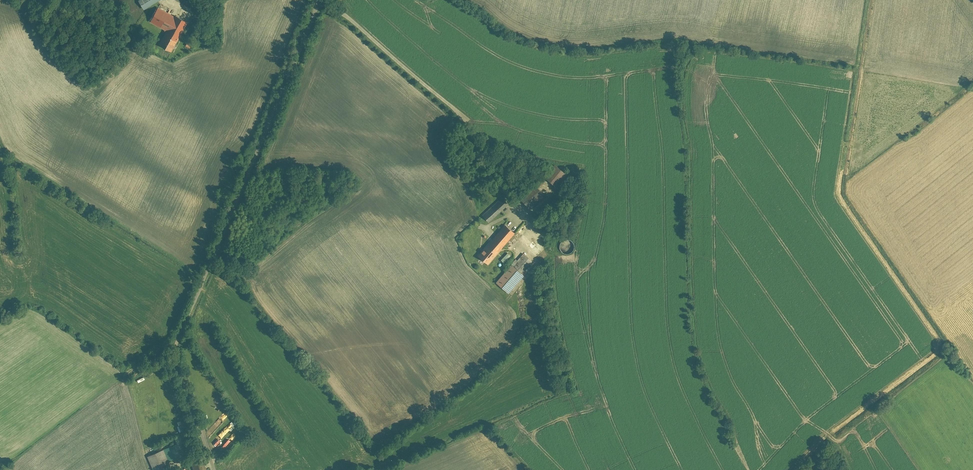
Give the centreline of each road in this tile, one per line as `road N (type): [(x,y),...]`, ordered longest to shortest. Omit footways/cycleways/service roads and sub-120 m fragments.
road 1 (residential): [(212,469),(175,358),(312,0)]

